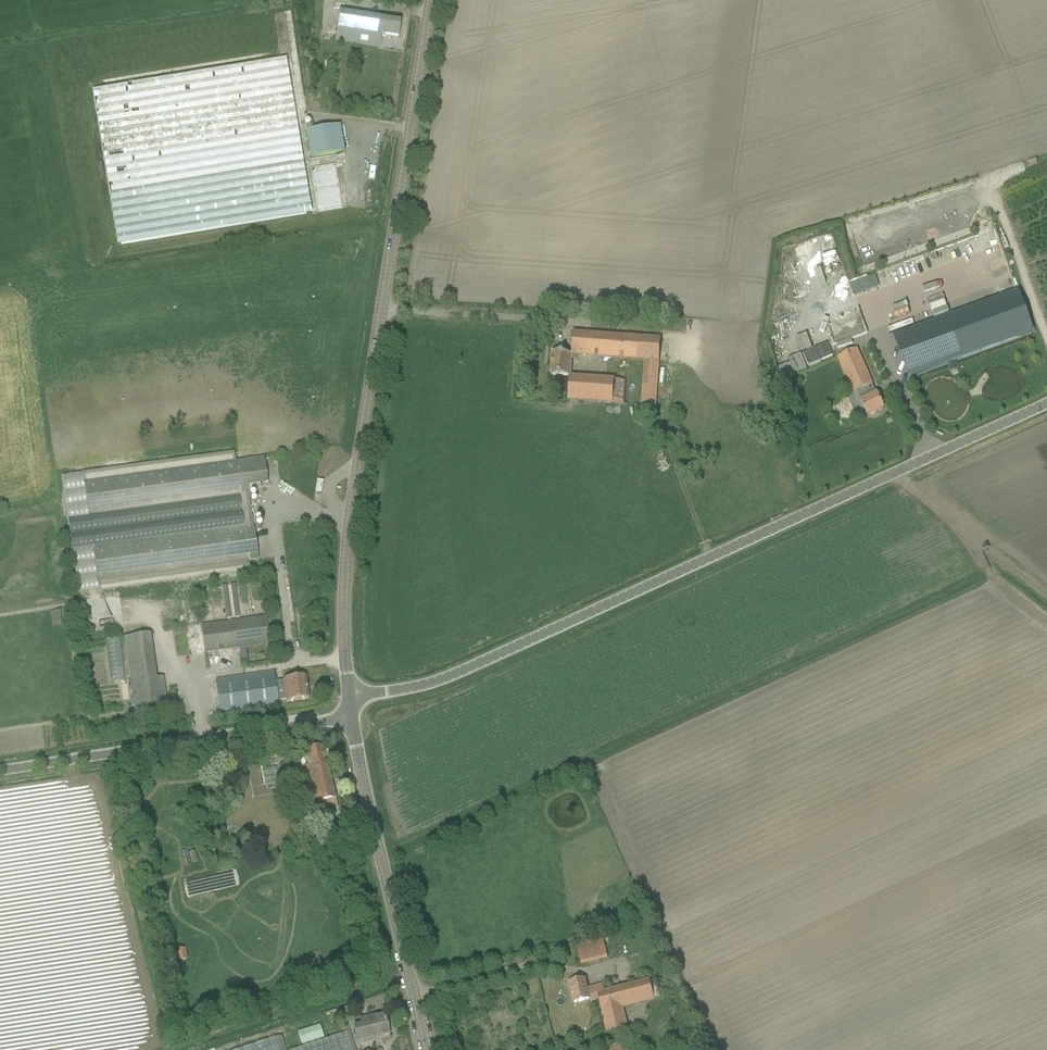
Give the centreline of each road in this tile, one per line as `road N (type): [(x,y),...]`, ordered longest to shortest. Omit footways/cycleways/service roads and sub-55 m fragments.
road 1 (unclassified): [(349,708),(437,682),(1046,401)]
road 2 (tertiary): [(349,708),(344,629),(352,501),(430,0)]
road 3 (unclassified): [(0,774),(322,723),(349,708)]
road 4 (tertiary): [(427,1049),(349,708)]
road 5 (track): [(1046,594),(894,470)]

